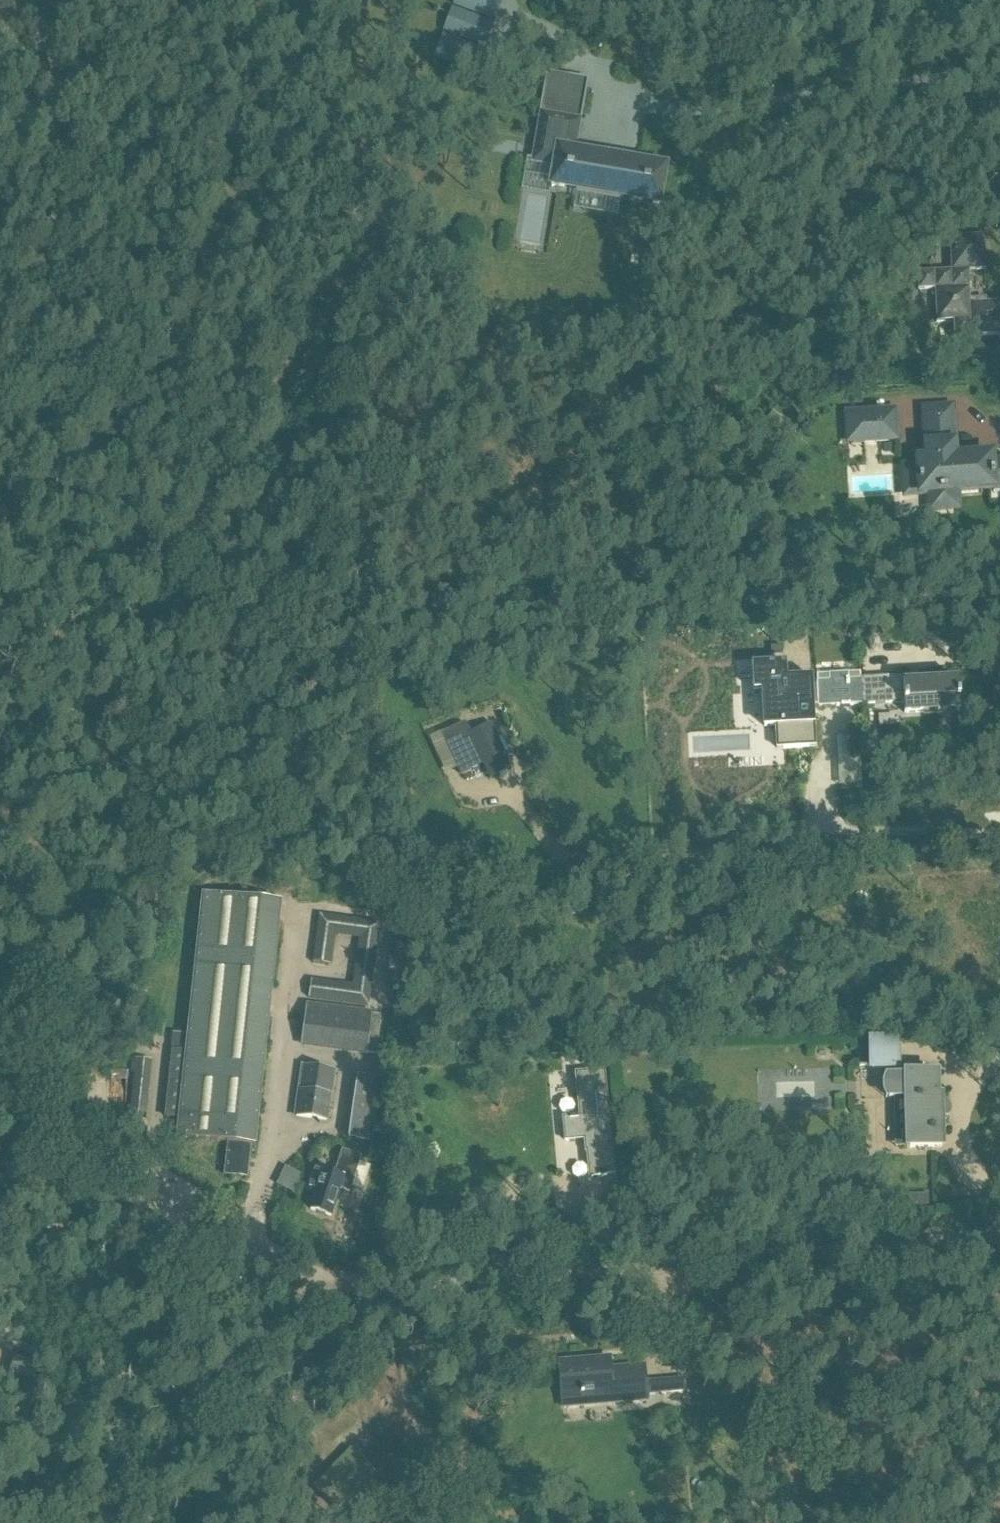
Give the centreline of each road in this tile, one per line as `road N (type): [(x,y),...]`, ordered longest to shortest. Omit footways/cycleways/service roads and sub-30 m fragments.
road 1 (track): [(115,1522),(258,1406),(267,1385),(258,1341),(261,1246)]
road 2 (track): [(182,1187),(0,1083)]
road 3 (track): [(182,1187),(133,1216),(0,1237)]
road 4 (track): [(836,1522),(759,1502),(731,1507),(721,1522)]

